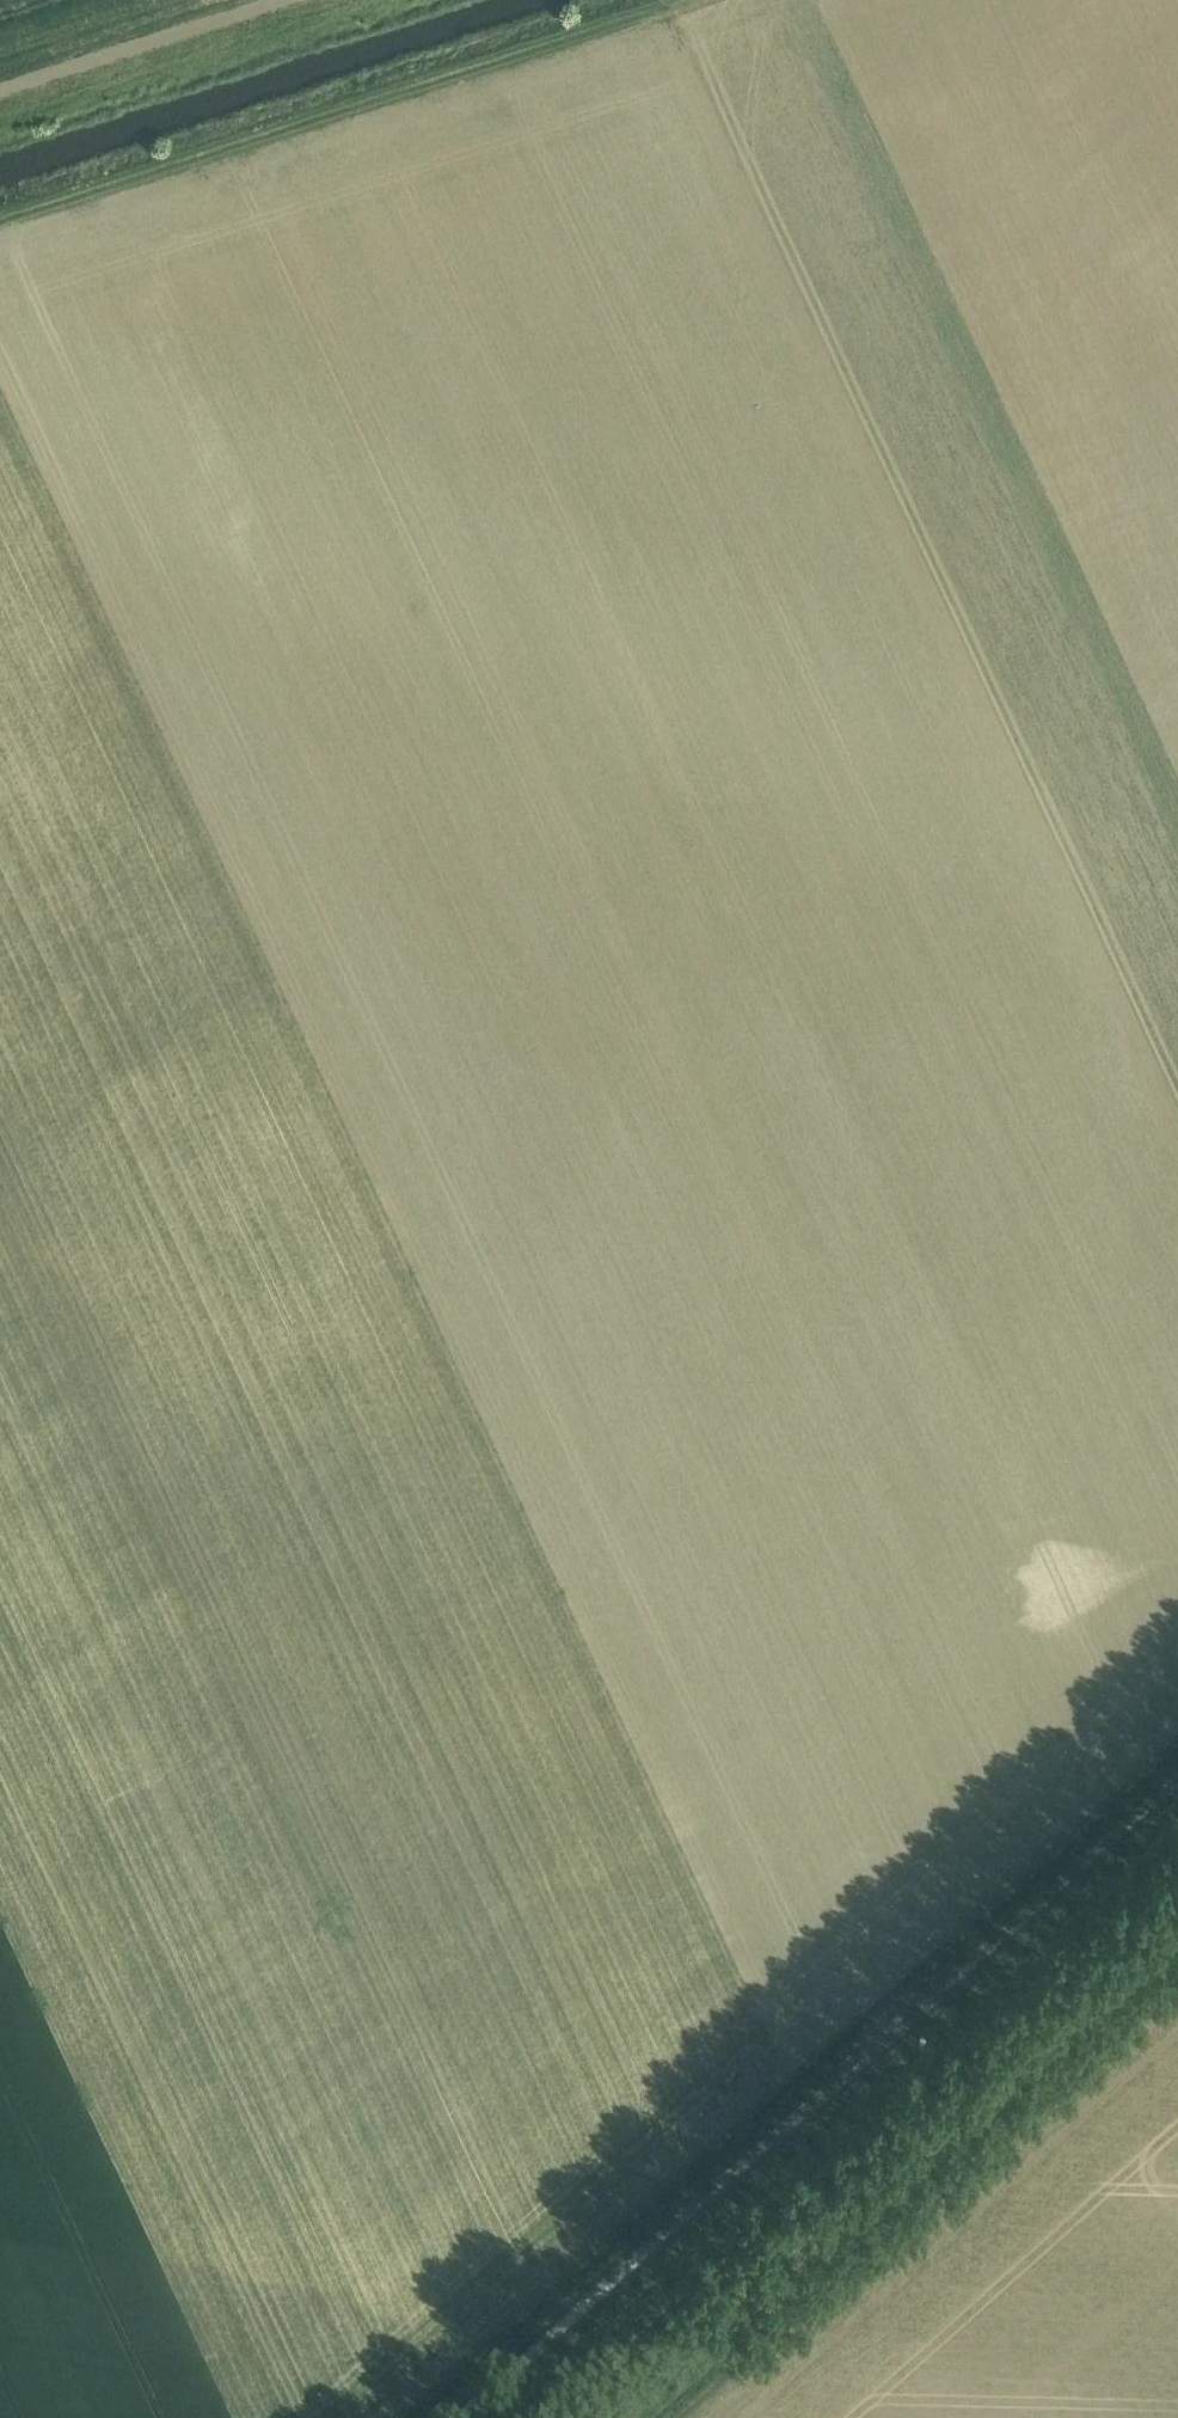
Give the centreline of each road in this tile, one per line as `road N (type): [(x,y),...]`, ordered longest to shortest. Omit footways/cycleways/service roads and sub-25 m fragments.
road 1 (track): [(564,2327),(1177,1783)]
road 2 (unclassified): [(461,2417),(564,2327)]

